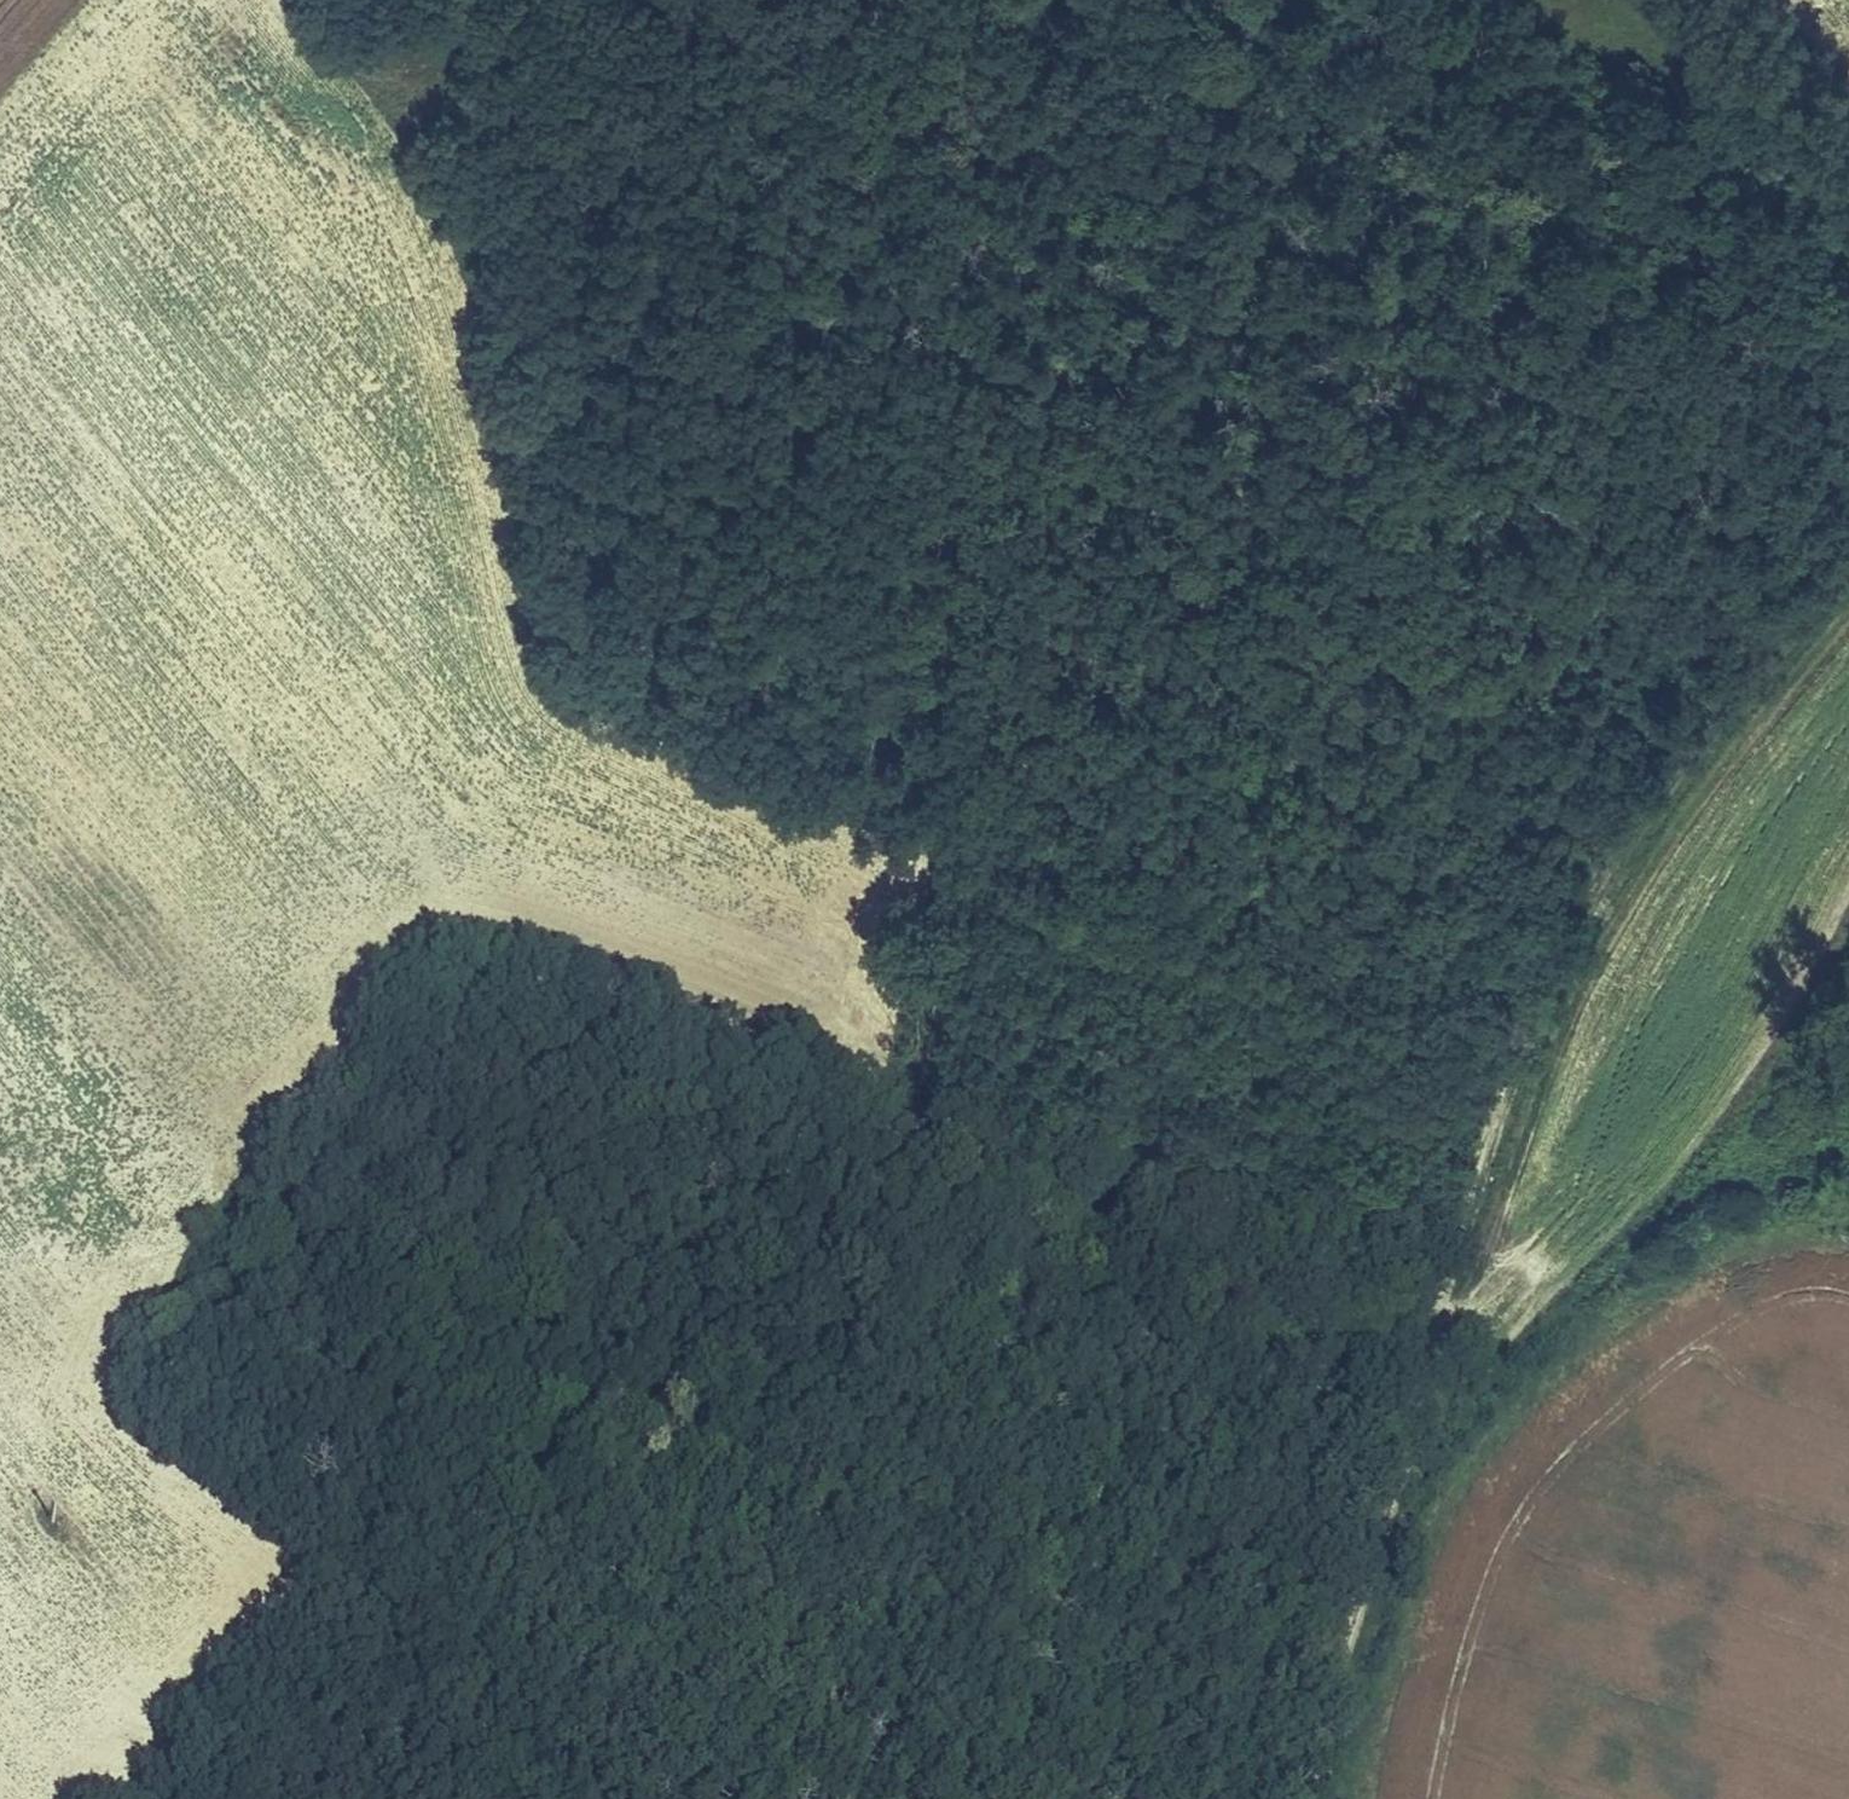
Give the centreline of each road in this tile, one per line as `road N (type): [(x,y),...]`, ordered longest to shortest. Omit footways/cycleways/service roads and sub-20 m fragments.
road 1 (track): [(1289,1798),(1480,1192),(1640,835),(1848,611)]

